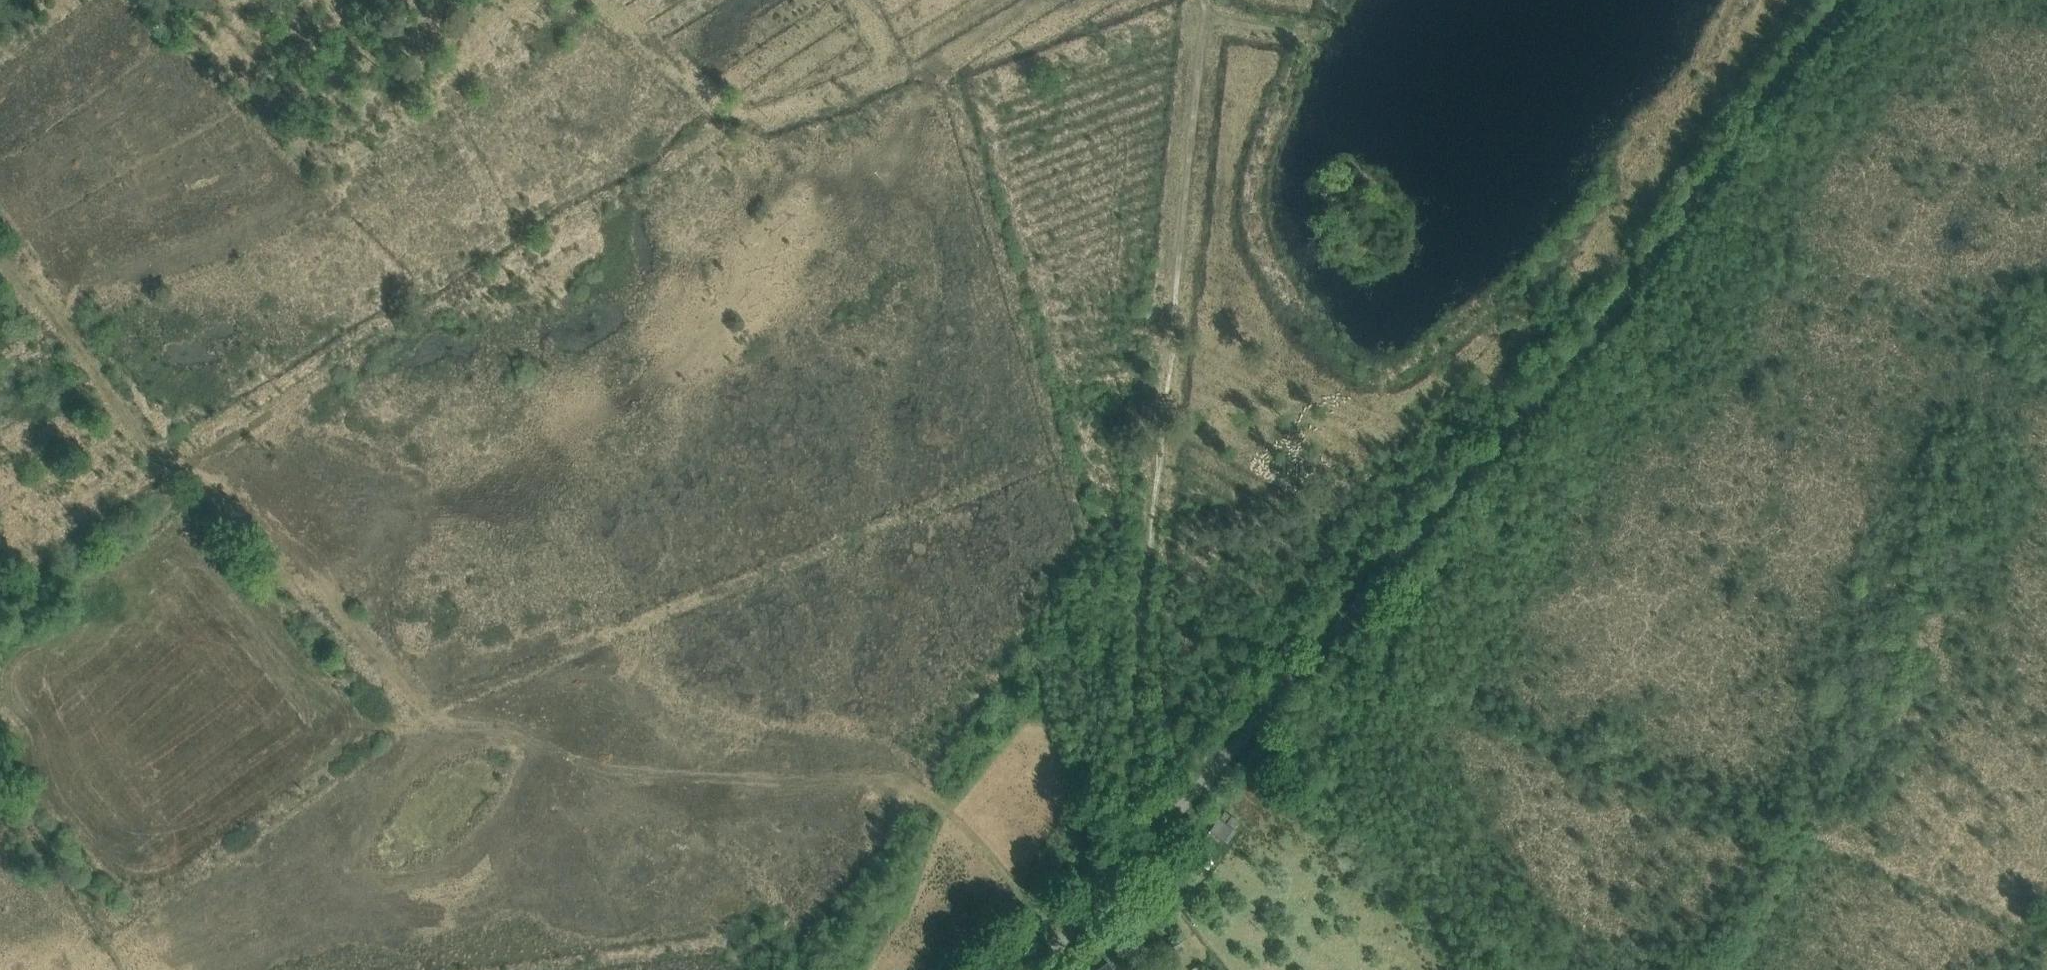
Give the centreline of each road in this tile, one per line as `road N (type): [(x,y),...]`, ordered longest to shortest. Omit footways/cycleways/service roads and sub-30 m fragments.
road 1 (unclassified): [(1034,969),(1594,336),(1848,0)]

